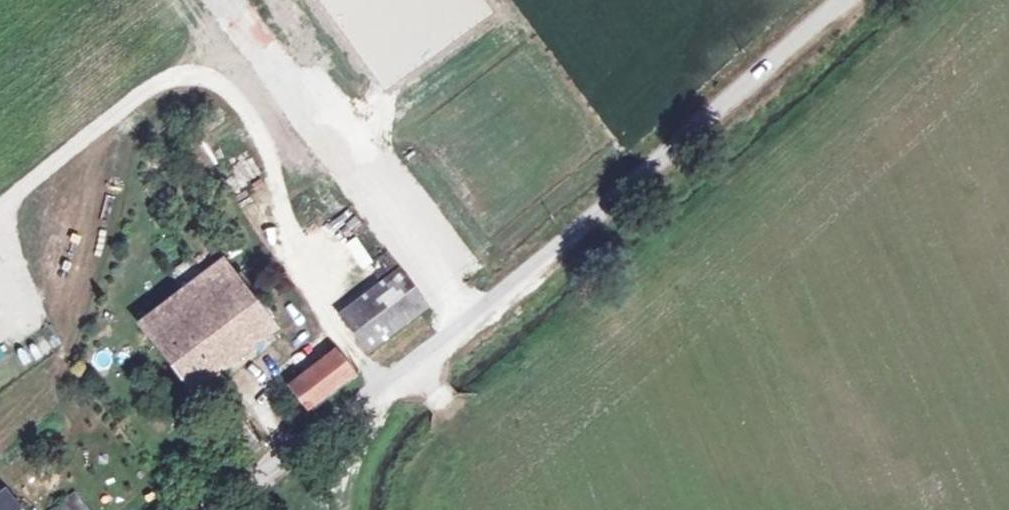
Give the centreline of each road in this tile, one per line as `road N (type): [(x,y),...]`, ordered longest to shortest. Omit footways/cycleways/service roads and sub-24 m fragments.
road 1 (track): [(287,455),(838,0)]

